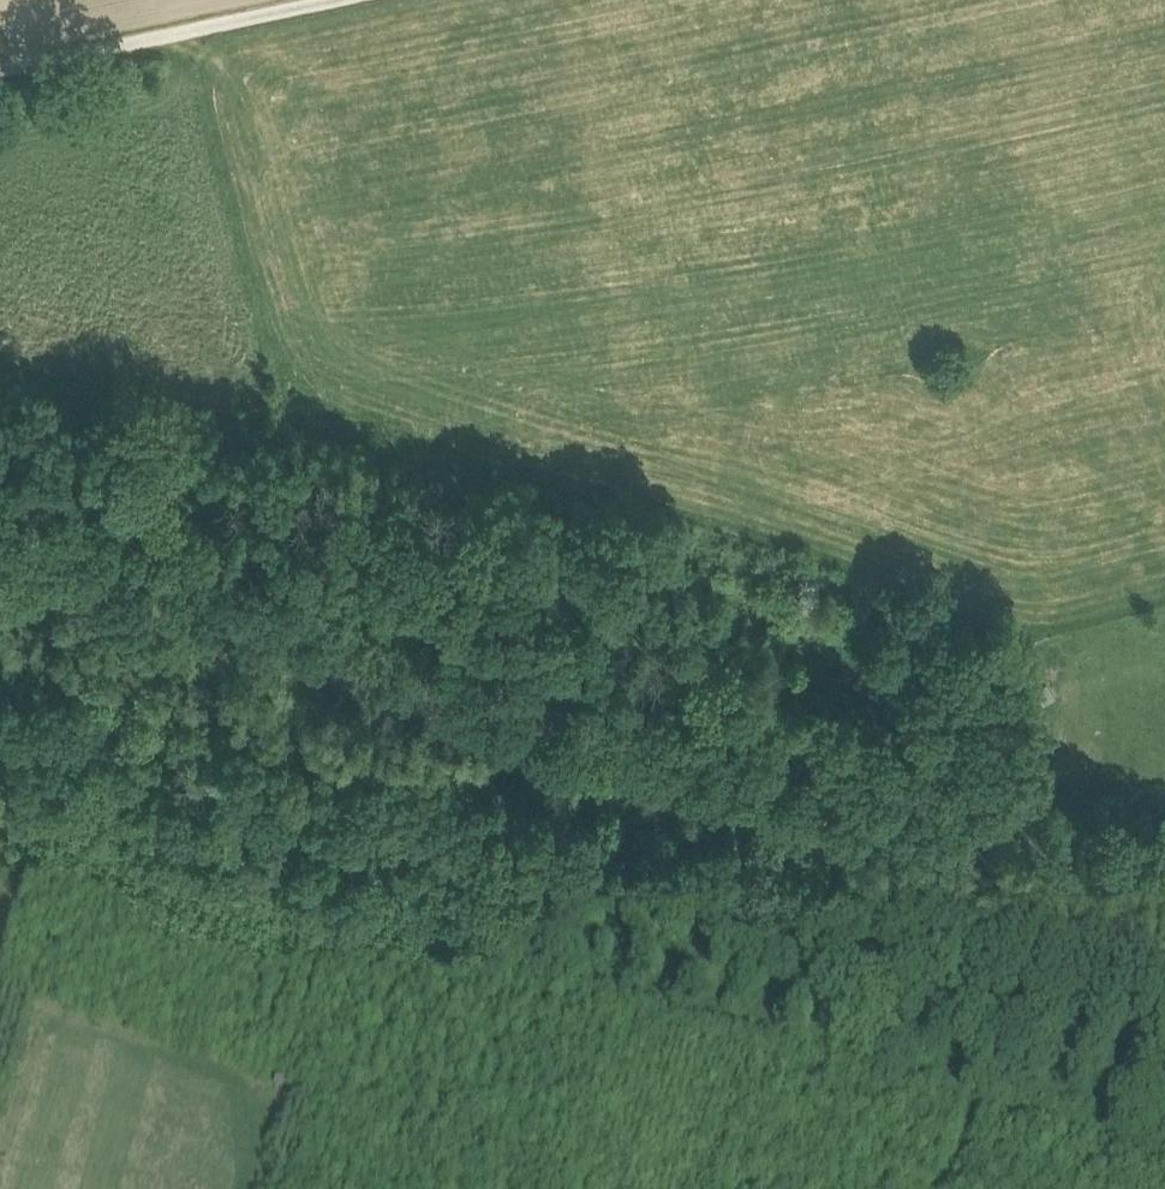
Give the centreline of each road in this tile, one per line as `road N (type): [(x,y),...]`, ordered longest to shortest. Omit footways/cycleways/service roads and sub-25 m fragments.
road 1 (track): [(1164,1032),(0,707)]
road 2 (unclassified): [(331,0),(0,70)]

